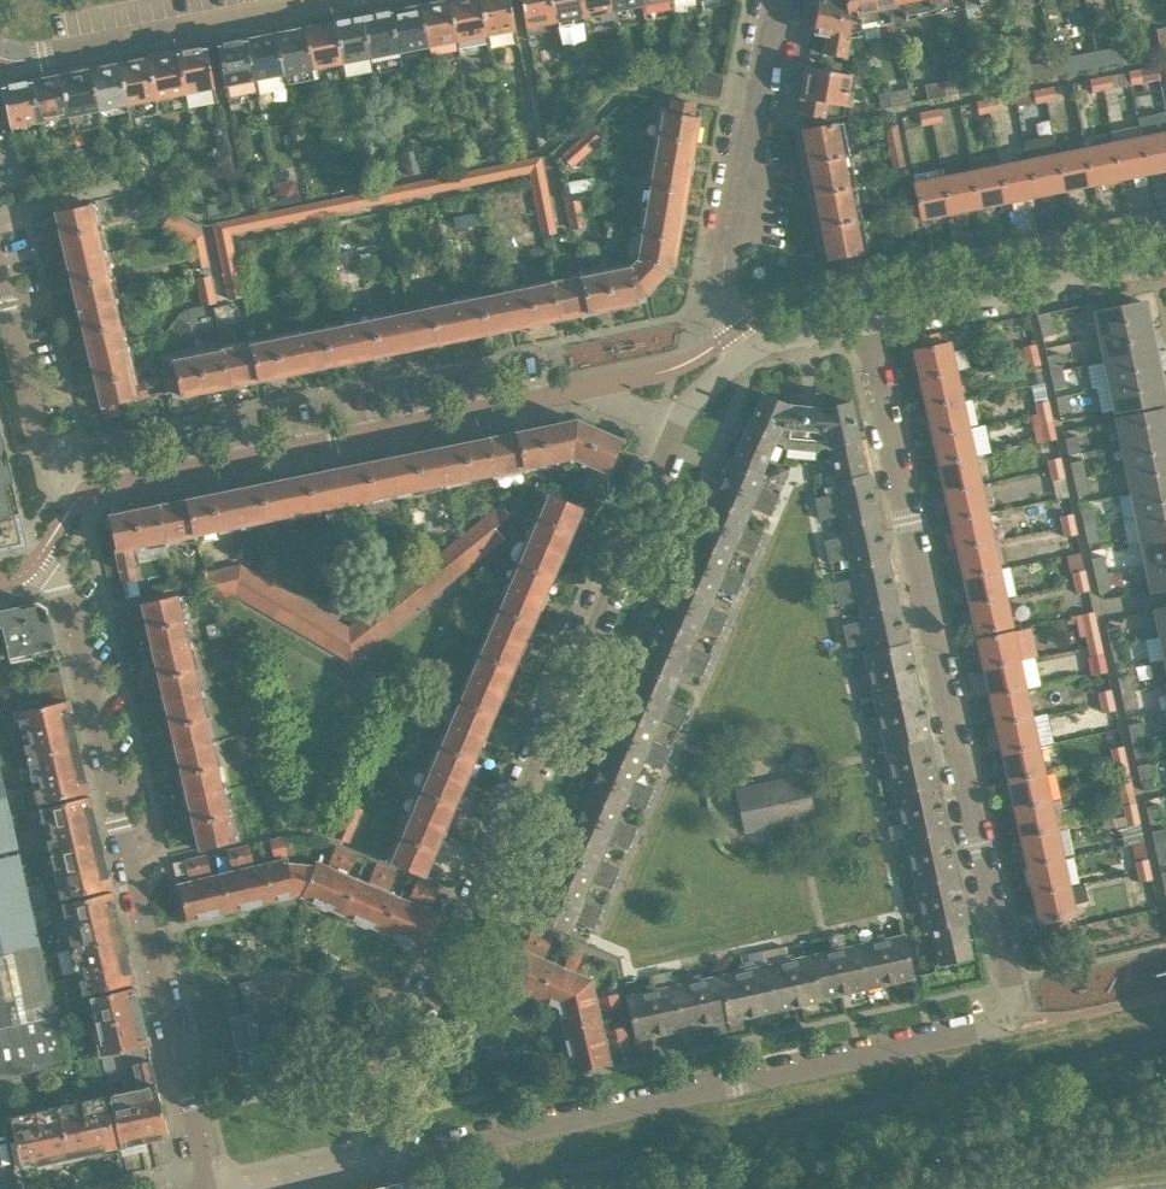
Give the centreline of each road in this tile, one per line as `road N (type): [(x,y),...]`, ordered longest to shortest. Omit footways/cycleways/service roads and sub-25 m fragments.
road 1 (residential): [(388,1163),(1022,1022),(864,326)]
road 2 (residential): [(0,283),(38,448),(54,485),(77,501),(102,487),(587,386),(676,428)]
road 3 (residential): [(388,1163),(379,1091),(676,428)]
road 4 (residential): [(212,1188),(68,597),(28,569),(0,581)]
road 5 (residential): [(757,348),(725,301),(723,281),(776,0)]
road 6 (residential): [(864,326),(1165,266)]
road 7 (residential): [(0,46),(42,51),(295,0)]
road 8 (residential): [(262,1188),(388,1163)]

